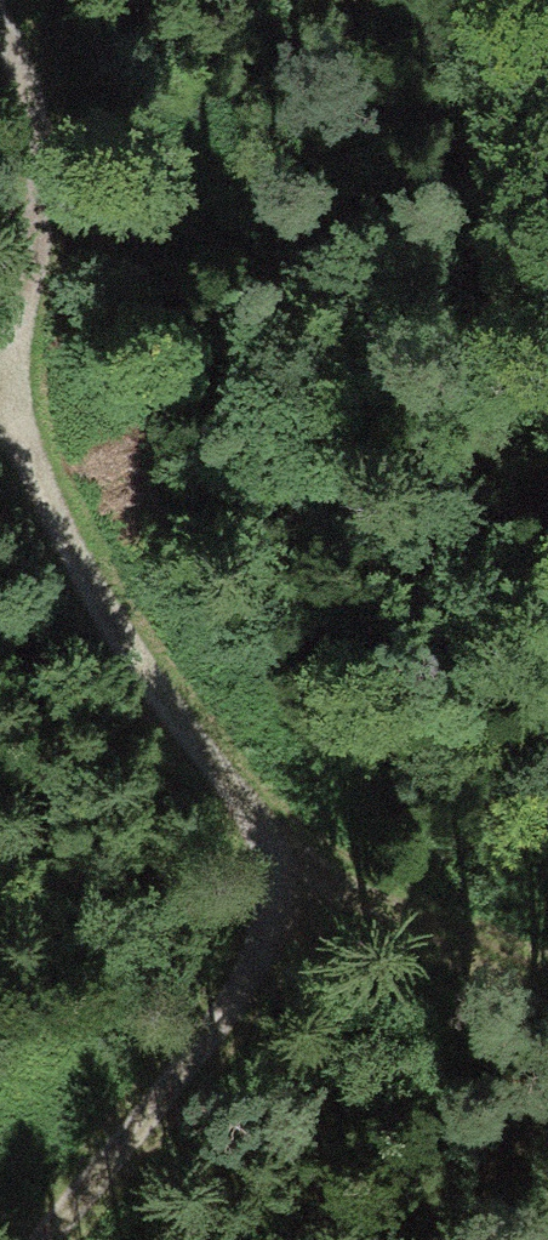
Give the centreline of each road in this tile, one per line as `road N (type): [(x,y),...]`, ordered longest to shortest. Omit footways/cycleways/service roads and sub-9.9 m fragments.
road 1 (track): [(6,350),(87,564),(301,885),(20,1239)]
road 2 (track): [(0,352),(26,248),(33,113),(0,35)]
road 3 (track): [(301,885),(547,983)]

